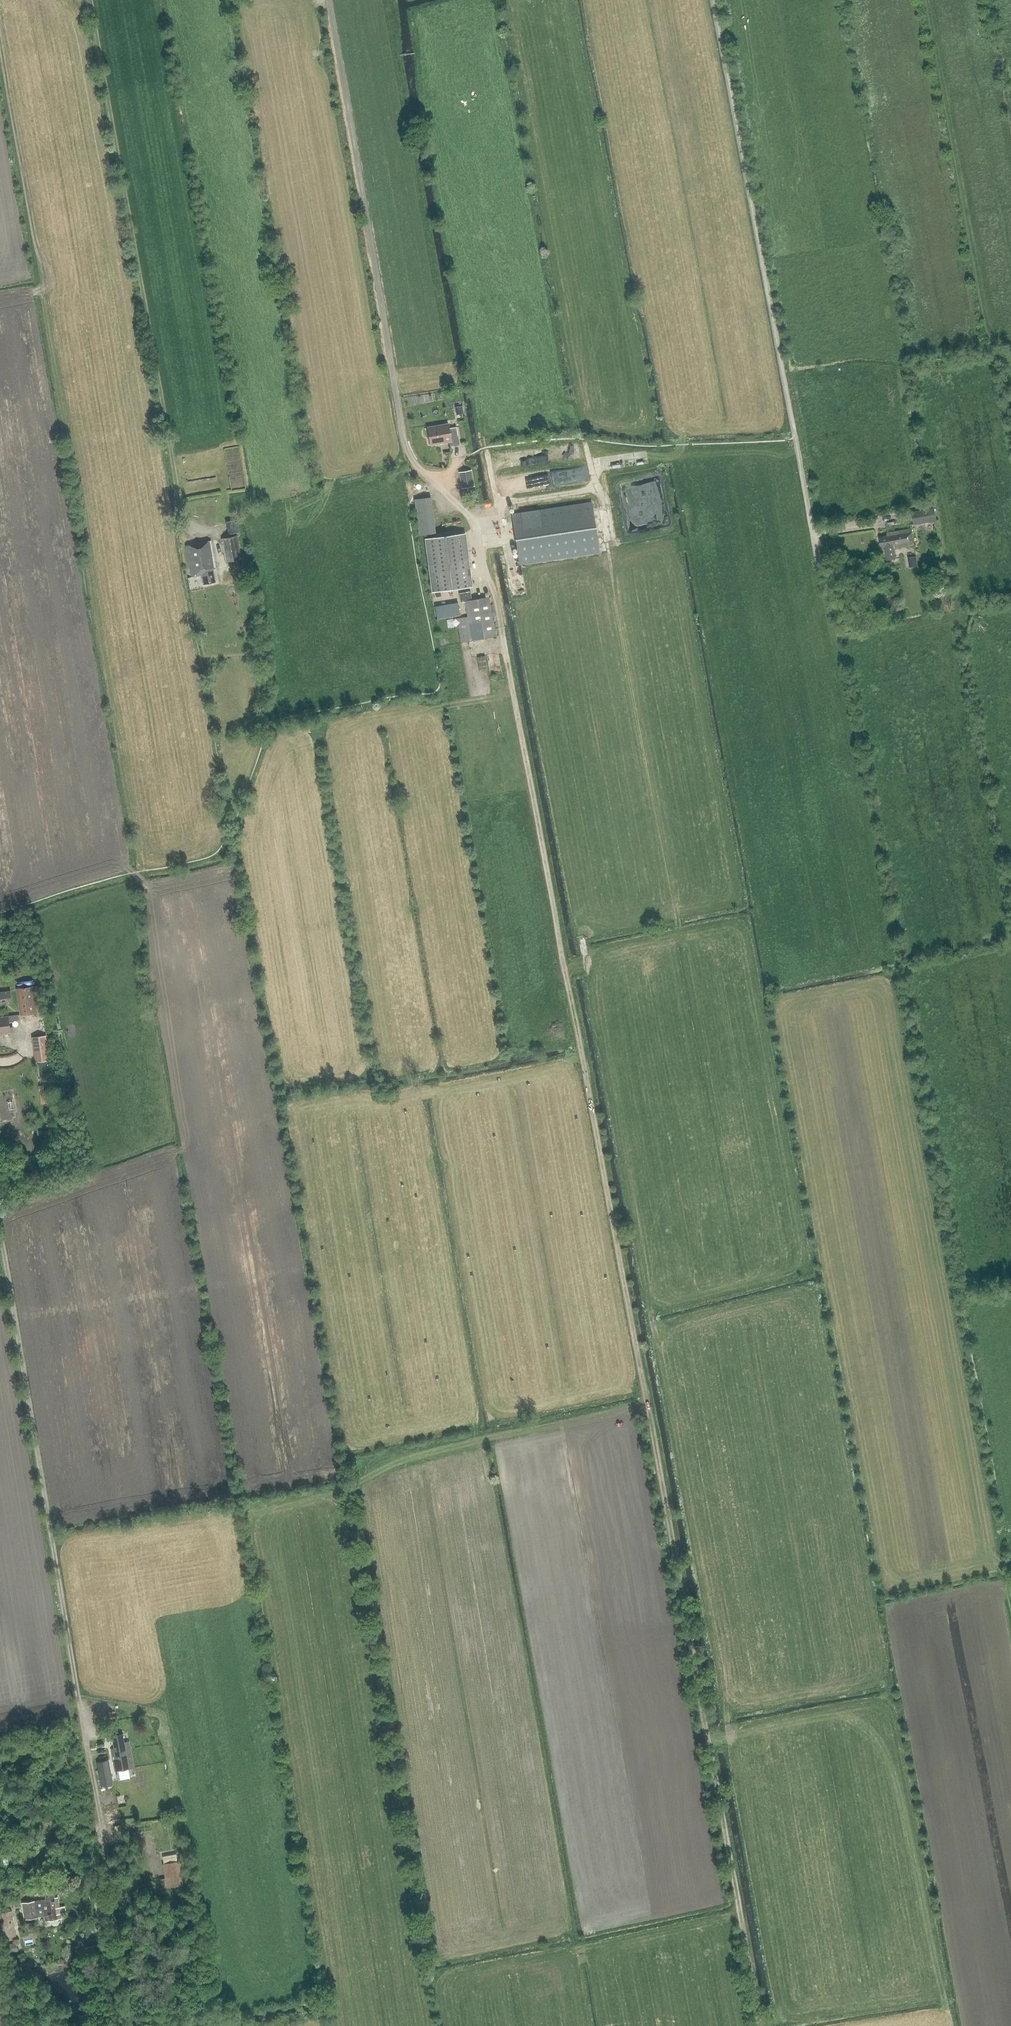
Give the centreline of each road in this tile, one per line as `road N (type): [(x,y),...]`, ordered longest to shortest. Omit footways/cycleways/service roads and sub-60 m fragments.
road 1 (track): [(497,604),(757,2025)]
road 2 (track): [(133,2025),(0,1231)]
road 3 (track): [(91,0),(178,504),(183,523),(217,535)]
road 4 (unclassified): [(324,0),(406,445),(435,485)]
road 5 (track): [(794,440),(711,0)]

